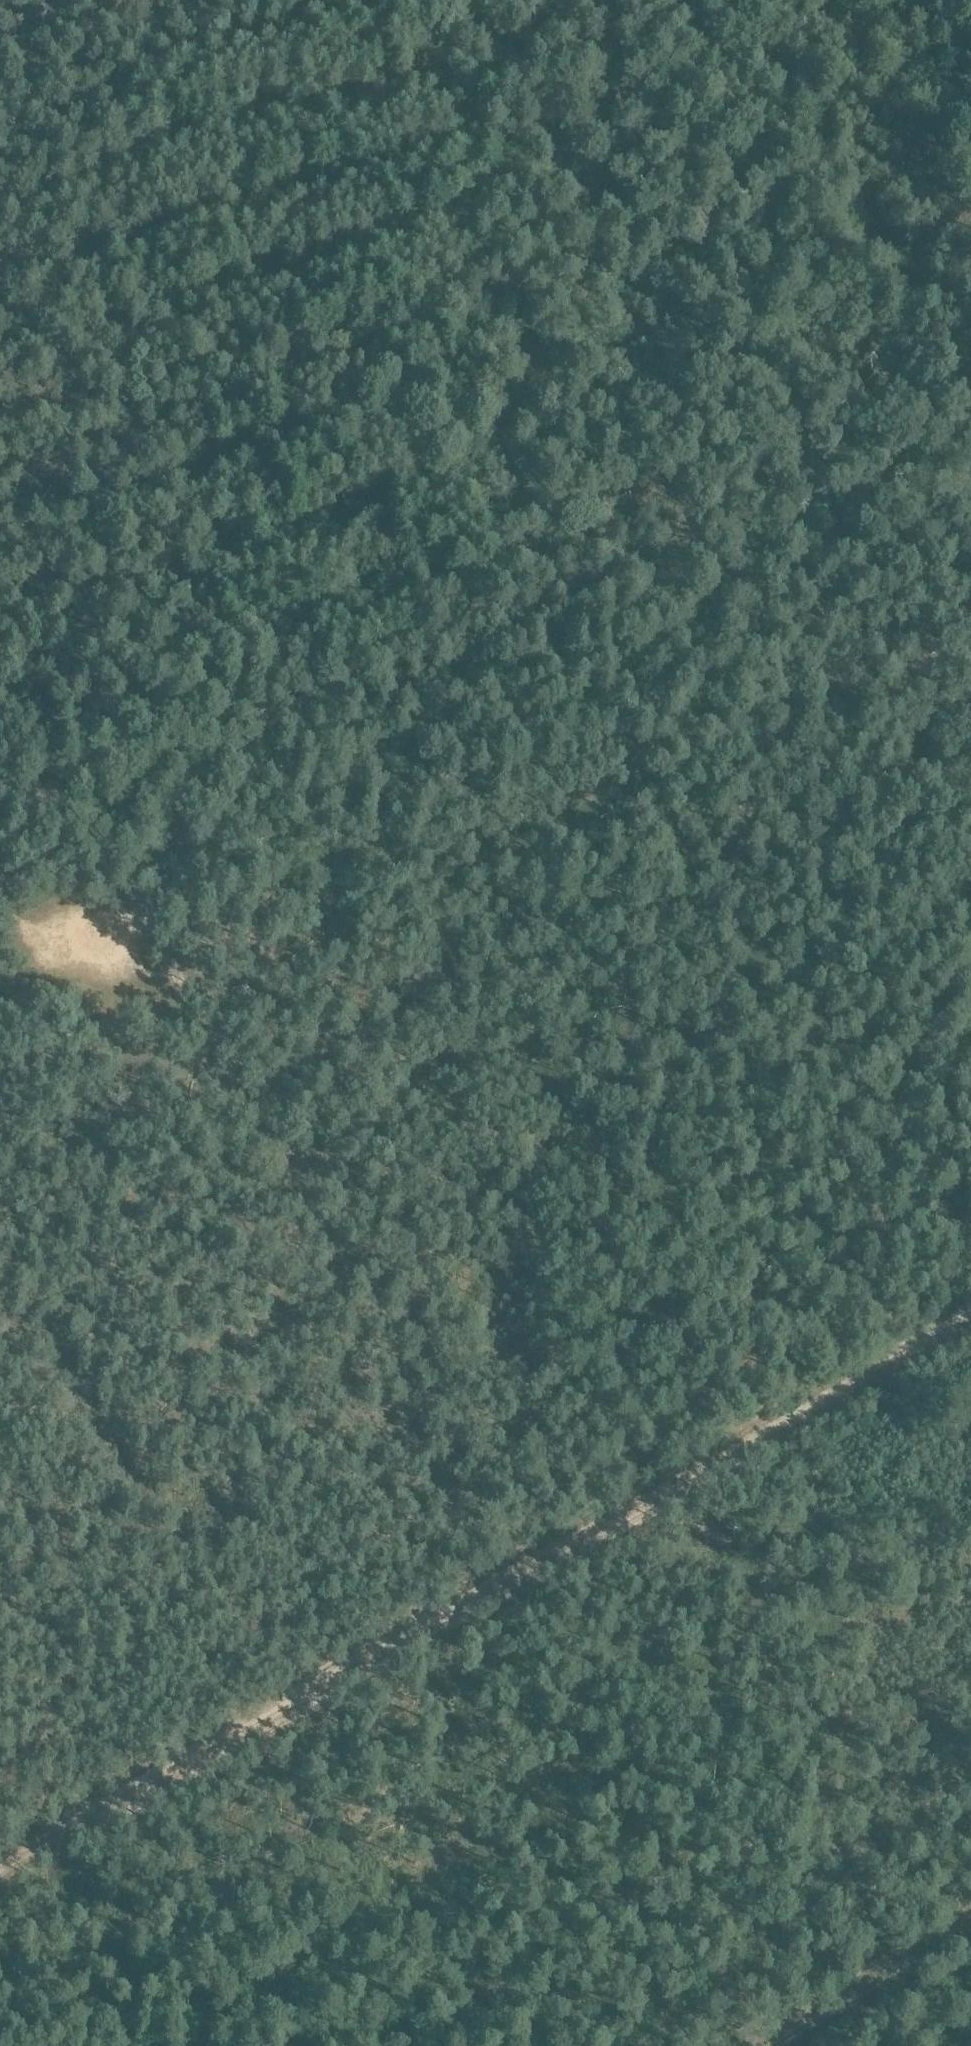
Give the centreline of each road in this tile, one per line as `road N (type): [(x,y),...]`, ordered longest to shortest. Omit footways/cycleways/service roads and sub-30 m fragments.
road 1 (track): [(970,1319),(0,1875)]
road 2 (track): [(0,485),(555,301),(591,258),(603,199),(613,0)]
road 3 (track): [(754,0),(880,241),(903,251),(944,244),(970,226)]
road 4 (track): [(775,2045),(970,1923)]

